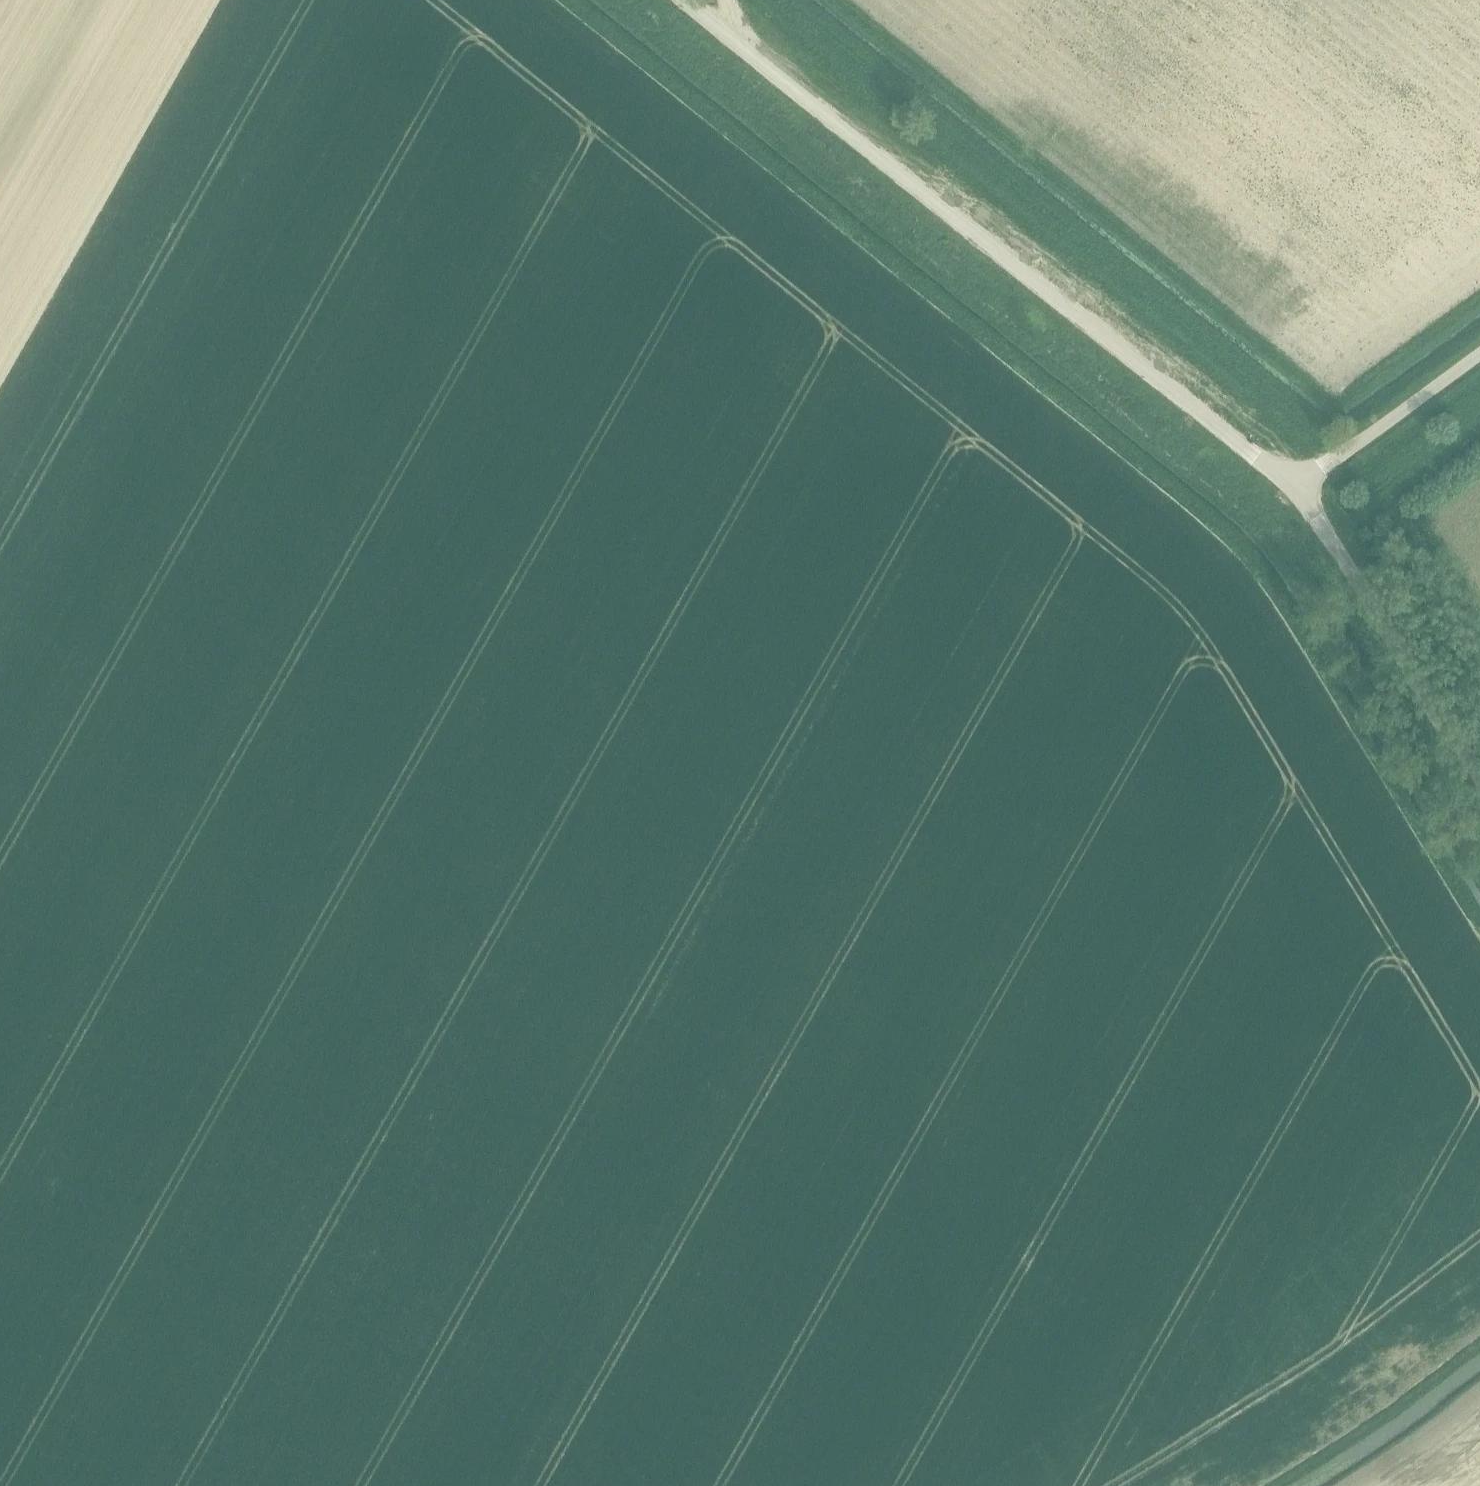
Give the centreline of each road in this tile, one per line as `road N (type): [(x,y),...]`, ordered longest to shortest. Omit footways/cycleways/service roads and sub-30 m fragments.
road 1 (unclassified): [(1293,488),(685,0)]
road 2 (unclassified): [(1479,779),(1293,488)]
road 3 (unclassified): [(1479,352),(1293,488)]

